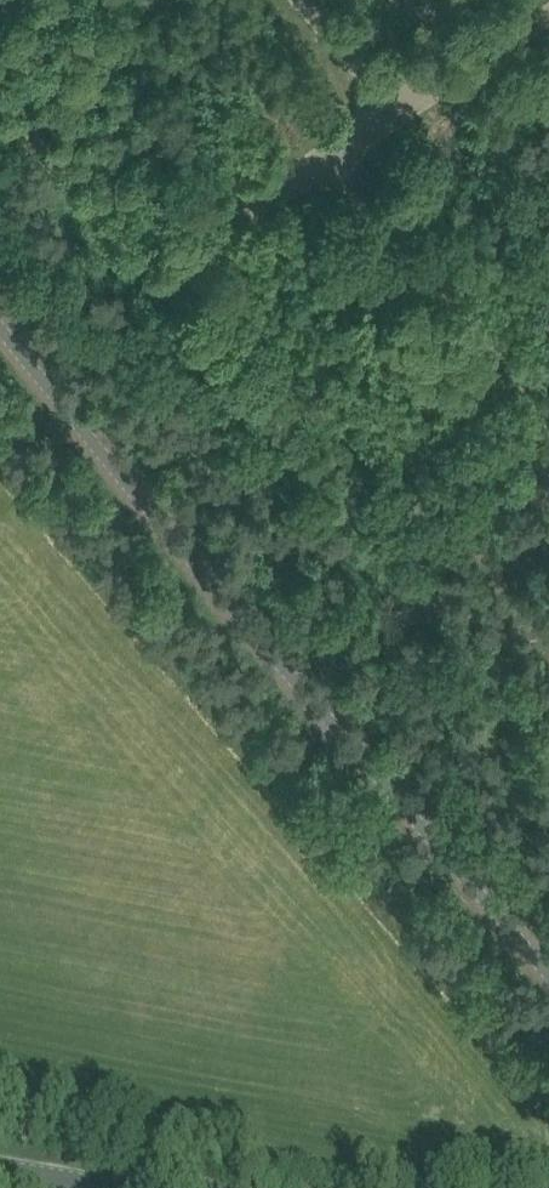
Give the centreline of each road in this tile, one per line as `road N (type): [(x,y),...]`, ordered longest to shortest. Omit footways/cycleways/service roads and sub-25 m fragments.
road 1 (tertiary): [(548,974),(0,327)]
road 2 (unclassified): [(176,266),(548,13)]
road 3 (tertiary): [(119,1187),(0,1167)]

